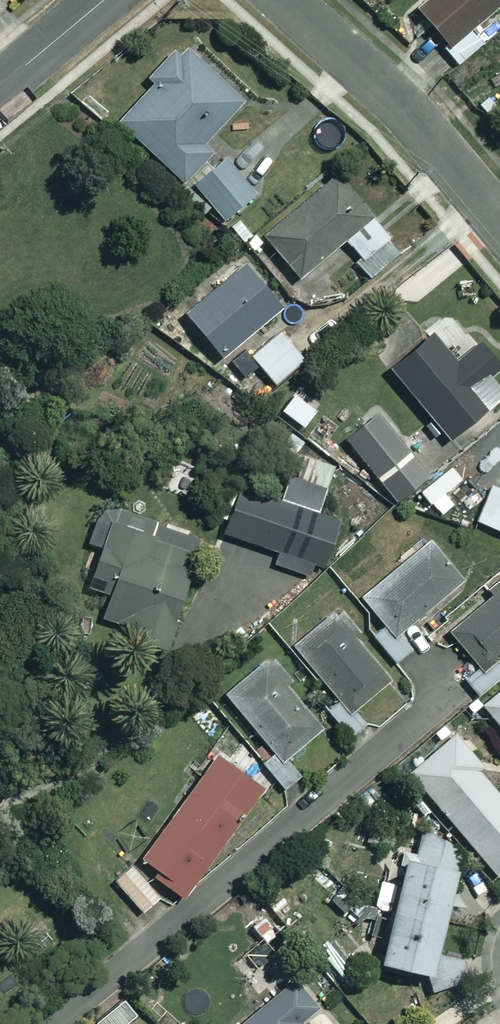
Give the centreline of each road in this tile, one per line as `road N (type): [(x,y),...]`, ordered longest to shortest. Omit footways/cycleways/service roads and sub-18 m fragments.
road 1 (residential): [(499,218),(400,103),(287,0)]
road 2 (residential): [(0,86),(103,0)]

